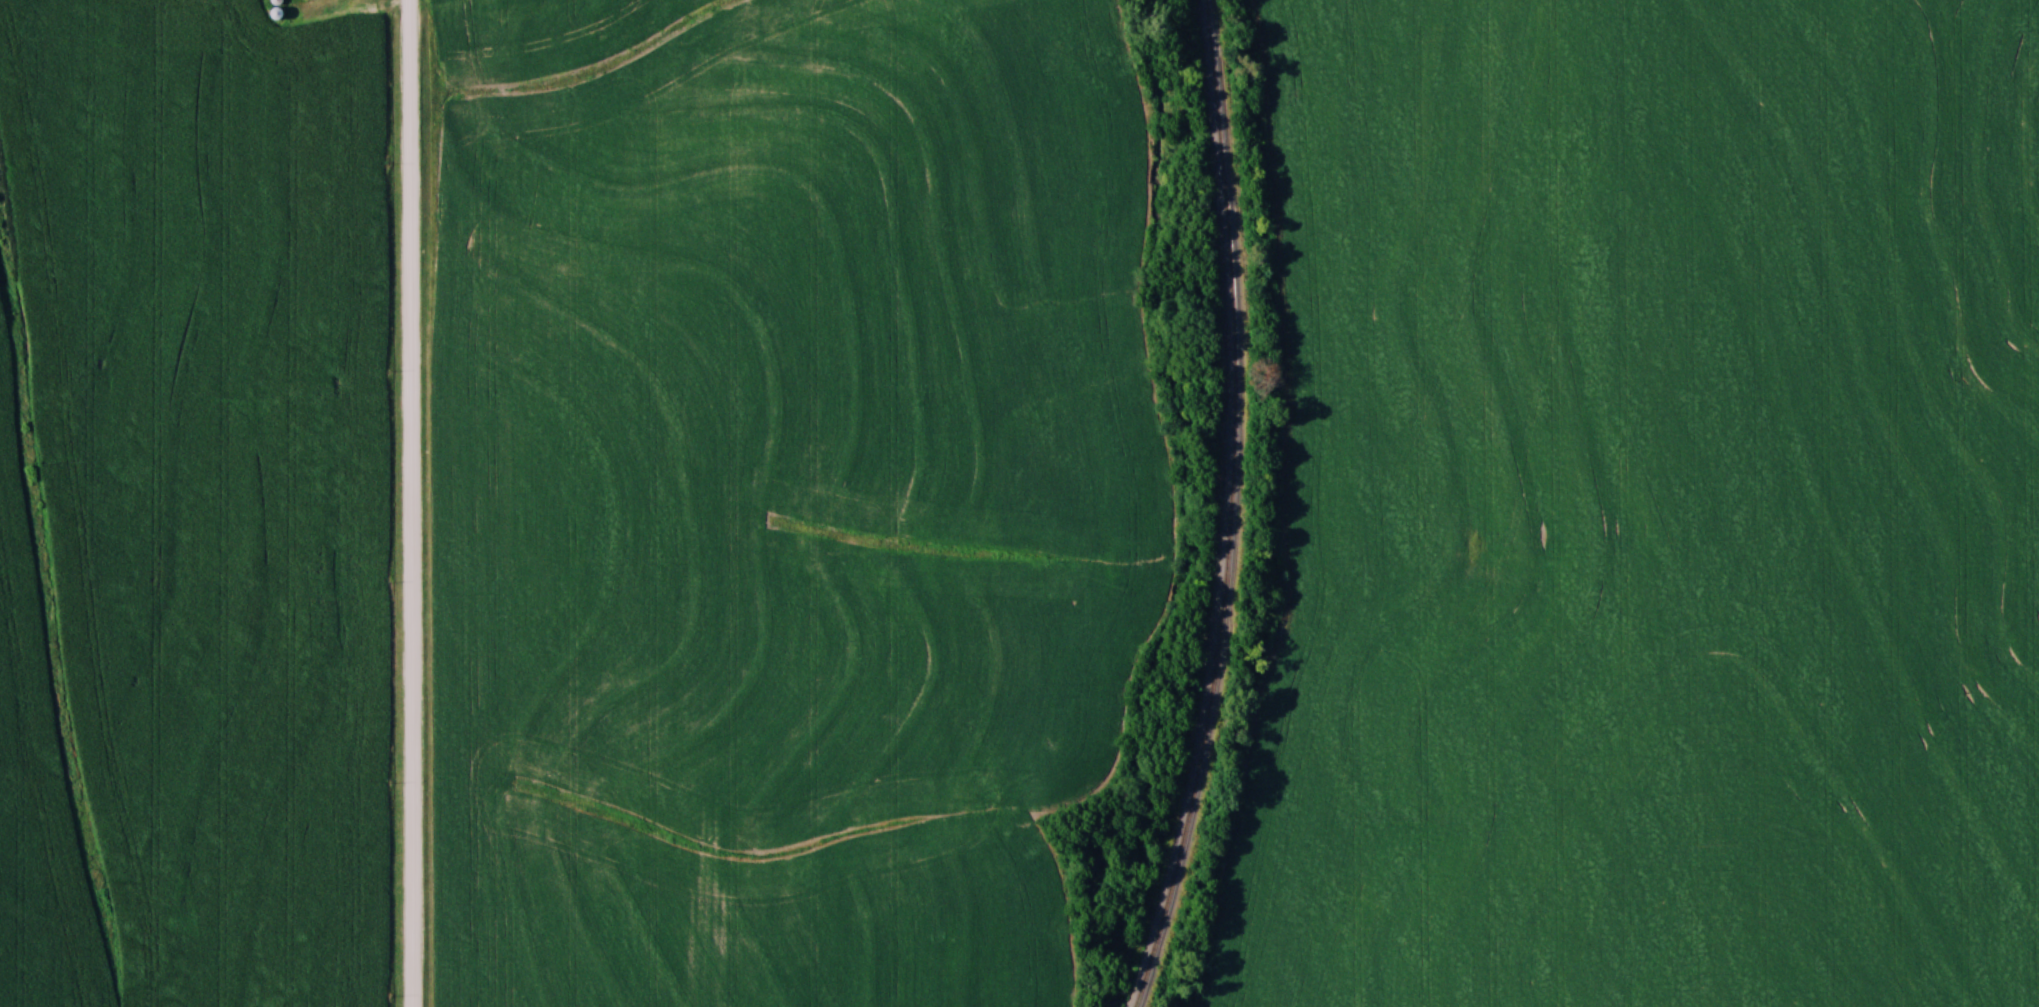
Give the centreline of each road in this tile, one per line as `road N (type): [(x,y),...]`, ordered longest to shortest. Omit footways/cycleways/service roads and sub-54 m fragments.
road 1 (residential): [(412,1006),(411,0)]

